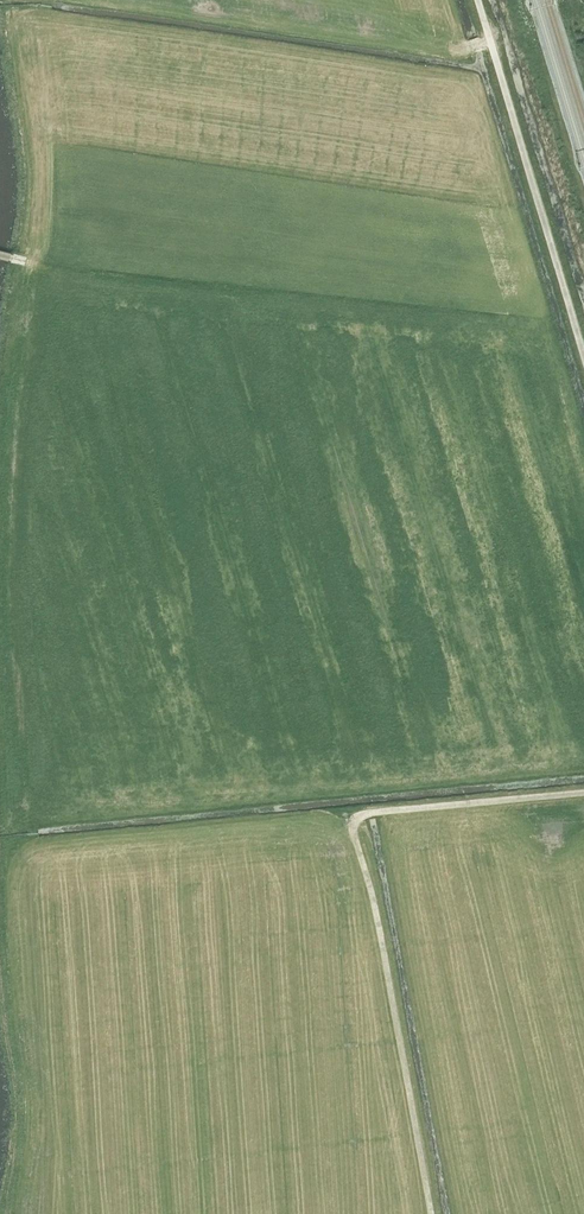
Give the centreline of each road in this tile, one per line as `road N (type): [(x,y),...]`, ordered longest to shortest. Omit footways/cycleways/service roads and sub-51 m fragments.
road 1 (track): [(432,1213),(356,819),(583,793)]
road 2 (track): [(583,356),(478,0)]

